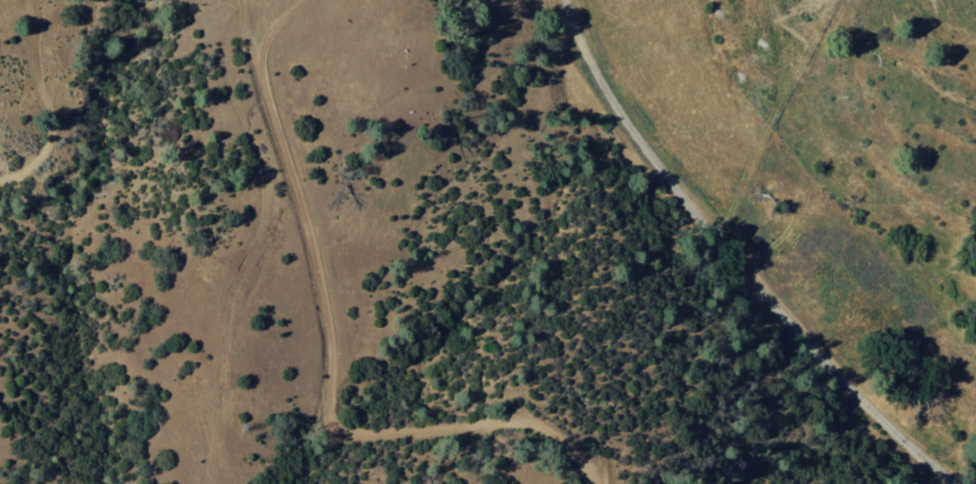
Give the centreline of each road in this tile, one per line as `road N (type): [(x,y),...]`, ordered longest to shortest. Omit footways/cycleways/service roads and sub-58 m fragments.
road 1 (track): [(597,483),(550,432),(522,418),(353,438),(334,431),(327,318),(260,60),(263,25),(286,0)]
road 2 (residential): [(946,483),(739,273),(595,79),(565,0)]

